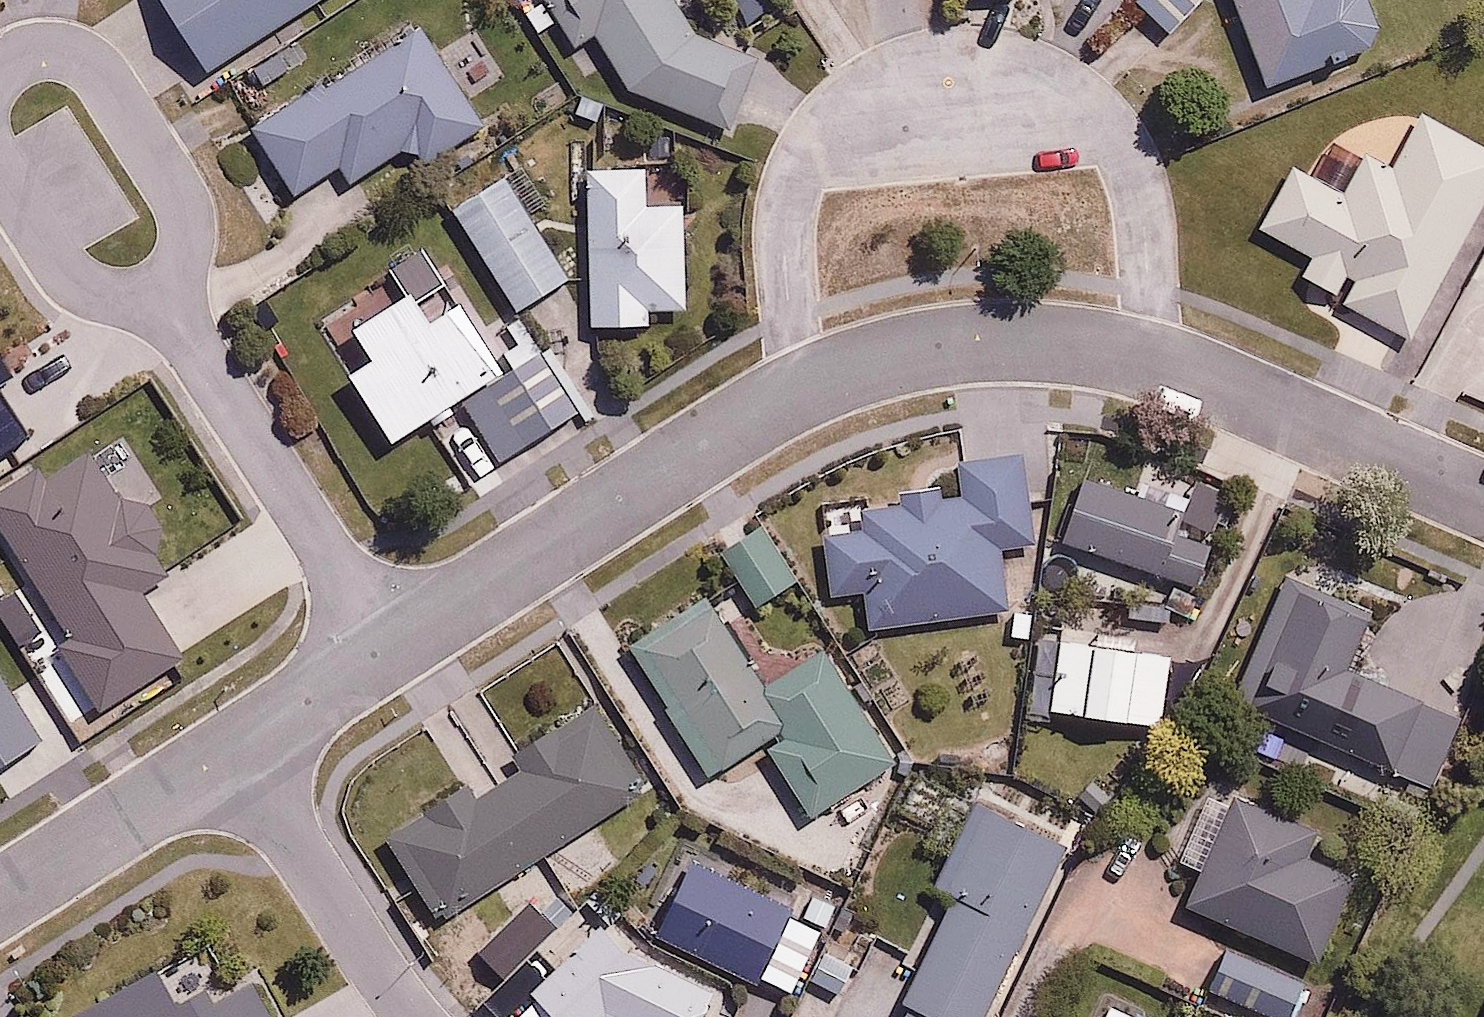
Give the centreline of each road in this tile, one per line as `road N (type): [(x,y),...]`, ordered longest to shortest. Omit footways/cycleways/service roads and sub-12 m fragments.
road 1 (residential): [(807,392),(782,265),(798,162),(837,116),(880,82),(940,72),(1003,68),(1050,83),(1091,111),(1122,146),(1138,195),(1146,360)]
road 2 (residential): [(396,648),(807,392)]
road 3 (residential): [(169,302),(396,648)]
road 4 (residential): [(1146,360),(1483,501)]
road 5 (residential): [(807,392),(893,357),(967,344),(1063,343),(1146,360)]
road 6 (residential): [(0,71),(44,52),(102,78),(177,196),(186,225),(183,268)]
road 7 (residential): [(236,758),(414,1016)]
road 8 (residential): [(0,905),(236,758)]
road 9 (residential): [(169,302),(109,298),(82,286),(0,169)]
road 10 (residential): [(236,758),(396,648)]

